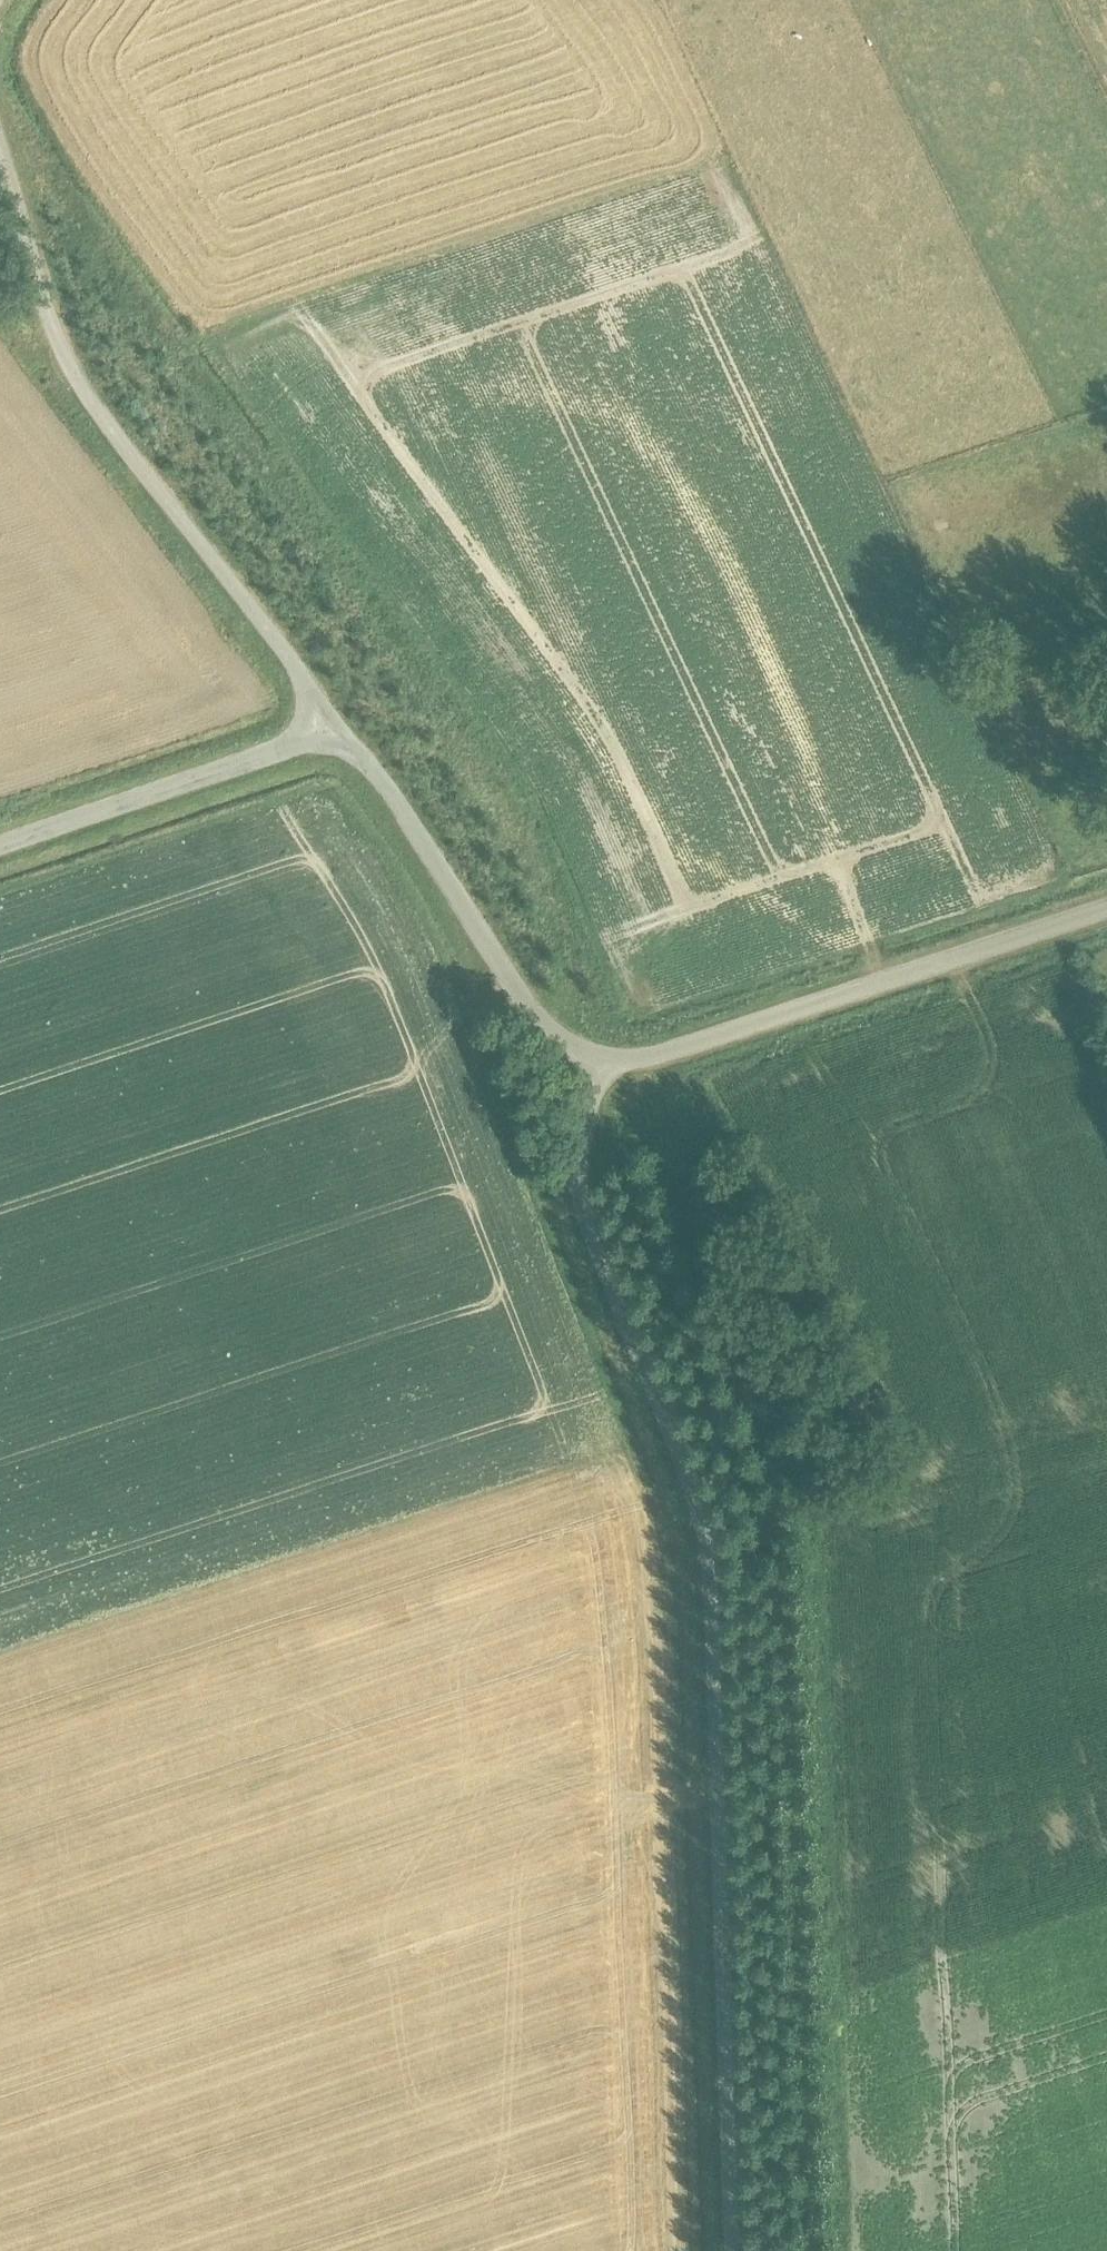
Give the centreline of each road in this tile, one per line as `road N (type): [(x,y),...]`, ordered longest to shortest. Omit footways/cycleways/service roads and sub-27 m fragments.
road 1 (unclassified): [(727,2250),(712,1656),(700,1517),(580,1204),(579,1150),(598,1071)]
road 2 (unclassified): [(332,728),(61,354),(0,141)]
road 3 (unclassified): [(598,1071),(1106,916)]
road 4 (unclassified): [(598,1071),(524,998),(332,728)]
road 5 (unclassified): [(0,839),(332,728)]

